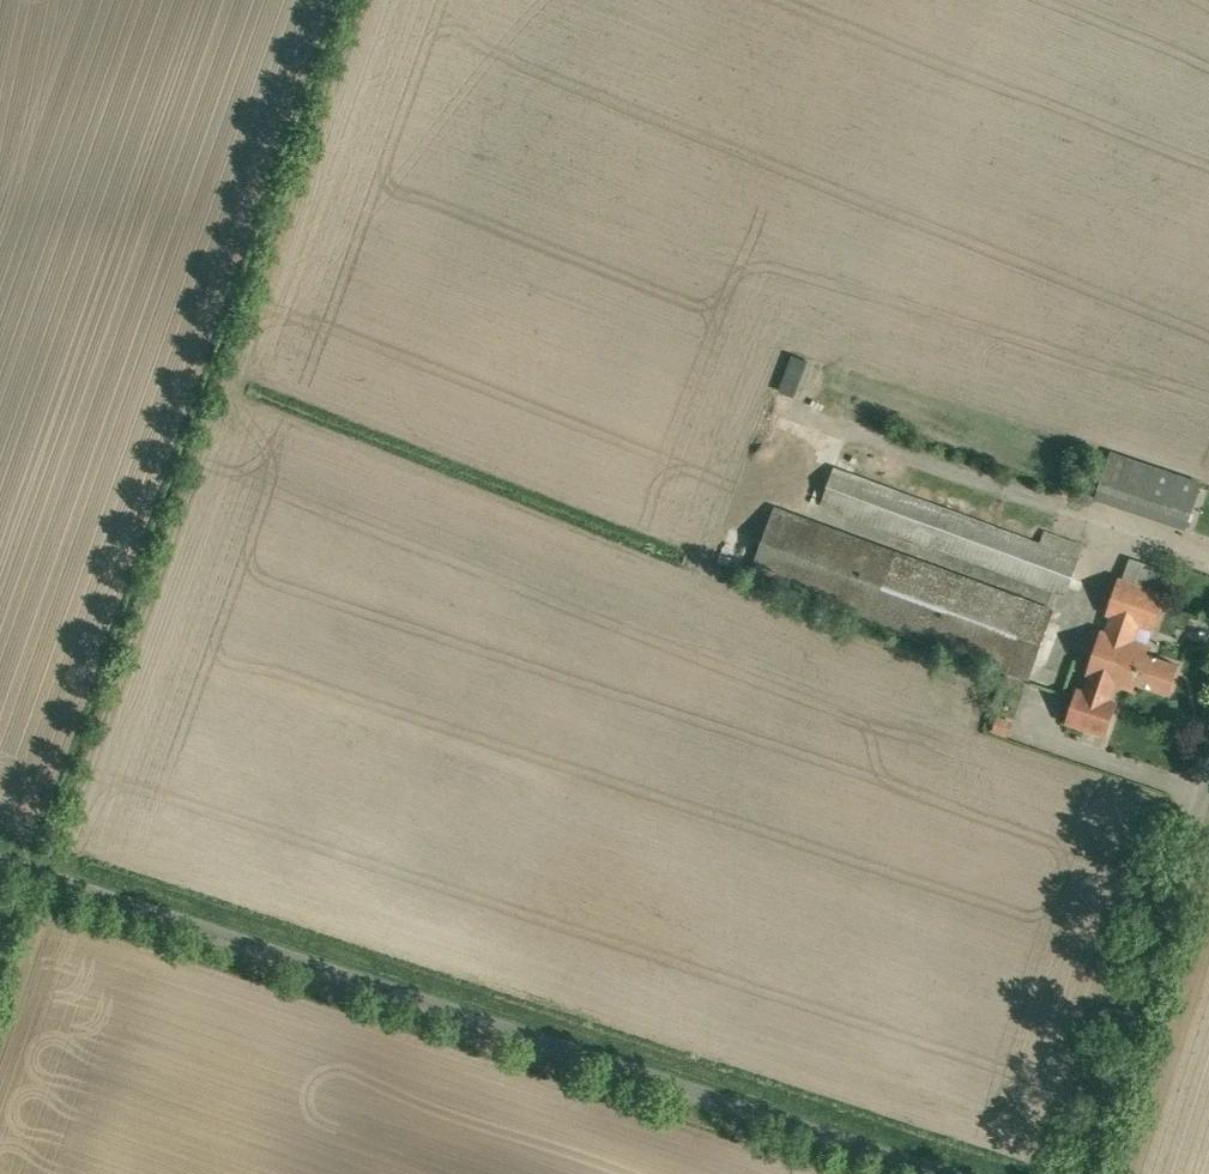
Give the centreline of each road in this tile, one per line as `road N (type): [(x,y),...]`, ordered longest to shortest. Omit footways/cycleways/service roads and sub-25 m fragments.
road 1 (unclassified): [(948,1173),(0,866)]
road 2 (unclassified): [(1082,1173),(1208,793)]

